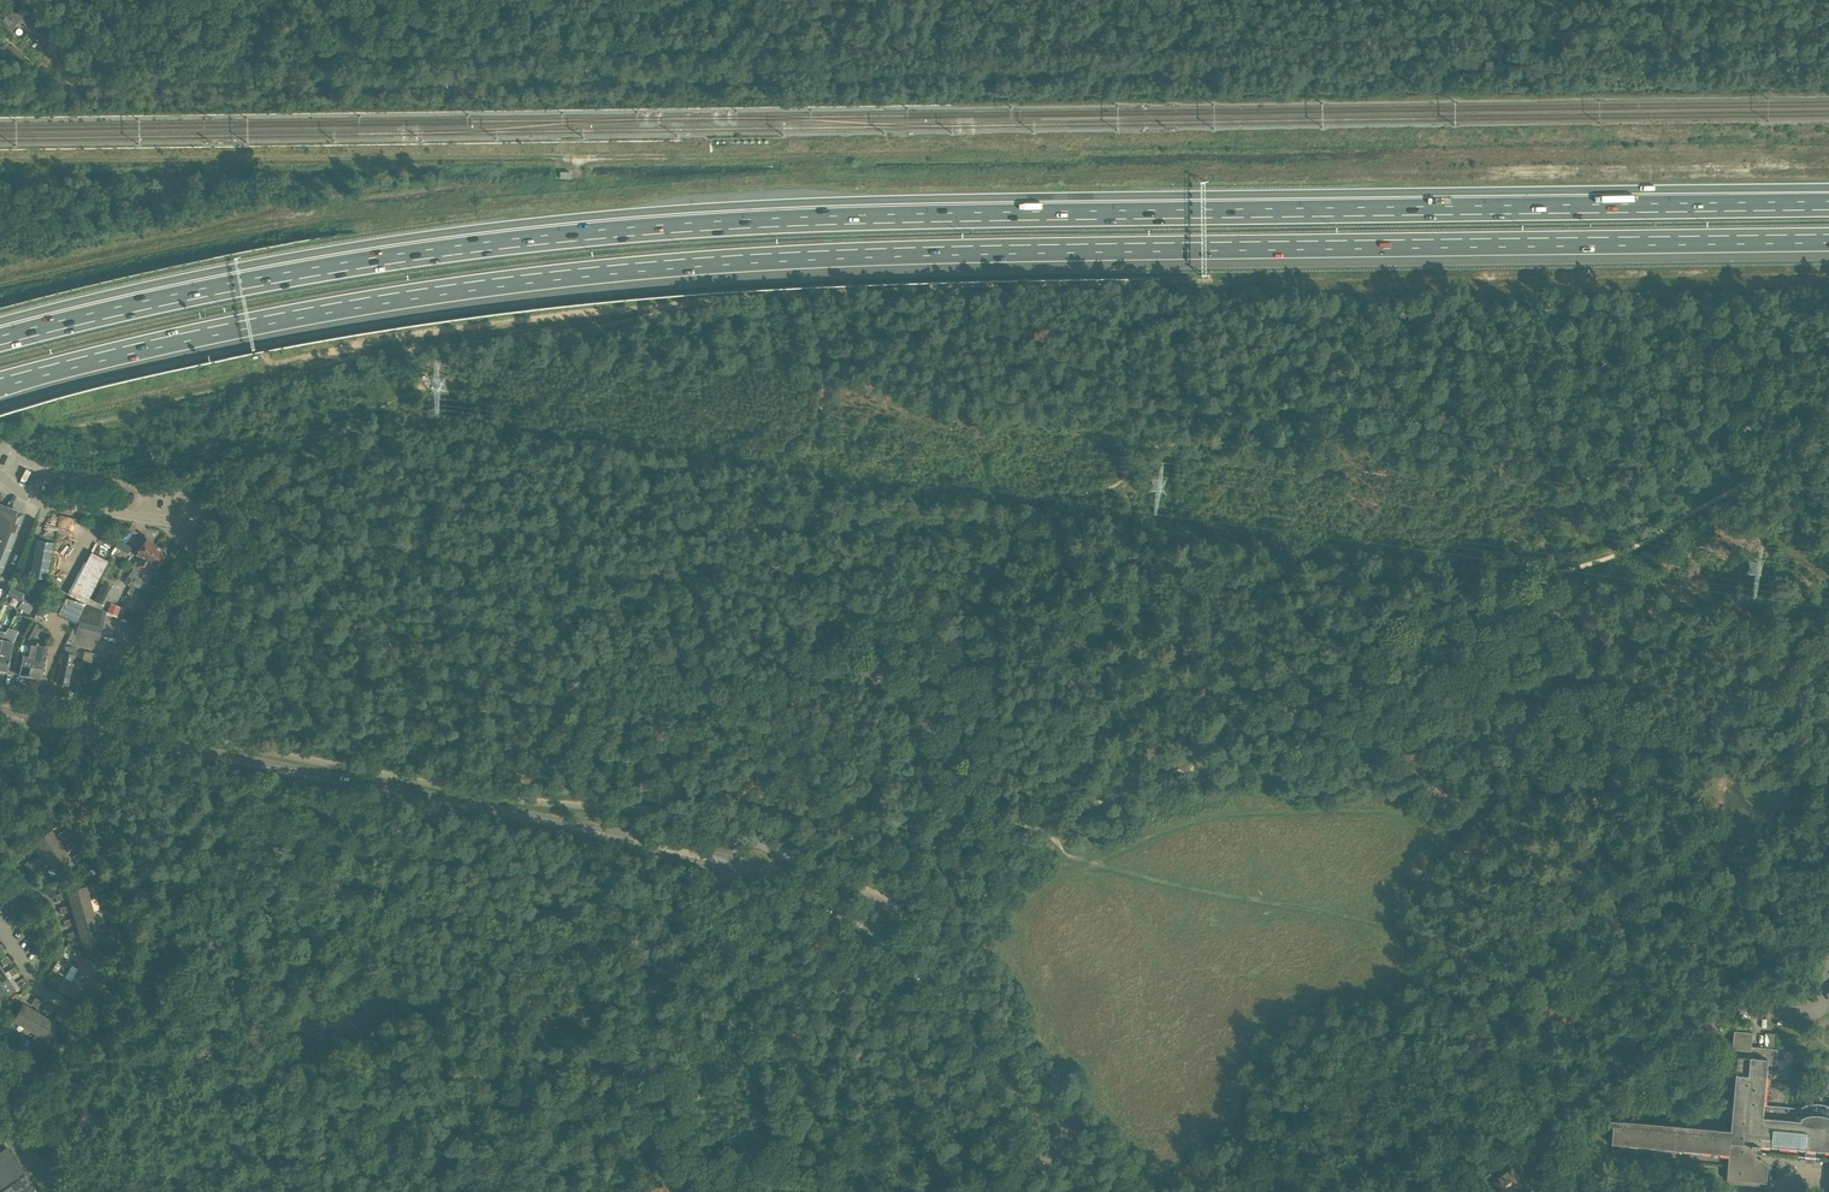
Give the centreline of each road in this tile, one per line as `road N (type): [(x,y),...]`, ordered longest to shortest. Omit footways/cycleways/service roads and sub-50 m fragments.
road 1 (motorway): [(0,382),(337,304),(660,264),(922,250),(1828,237)]
road 2 (motorway): [(1828,191),(939,198),(669,208),(358,243),(0,320)]
road 3 (motorway): [(1828,204),(940,215),(668,228),(362,263),(0,339)]
road 4 (track): [(1,444),(242,387),(299,355),(444,328),(700,299),(1162,284)]
road 5 (track): [(1160,74),(129,87),(109,79),(62,0)]
road 6 (secondary): [(1053,1146),(922,972),(809,890),(667,848),(83,731)]
road 7 (track): [(1828,43),(1316,68)]
road 8 (track): [(745,675),(801,579),(821,507),(822,295)]
road 9 (residential): [(0,445),(49,472),(192,494),(206,514),(199,530)]
road 10 (residential): [(199,530),(96,692),(83,731)]
road 11 (residential): [(17,1088),(71,1040),(82,1018),(38,987),(0,929)]
road 12 (residential): [(0,475),(35,500),(199,530)]
road 13 (track): [(1316,68),(1160,74)]
road 14 (residential): [(89,1191),(17,1088)]

